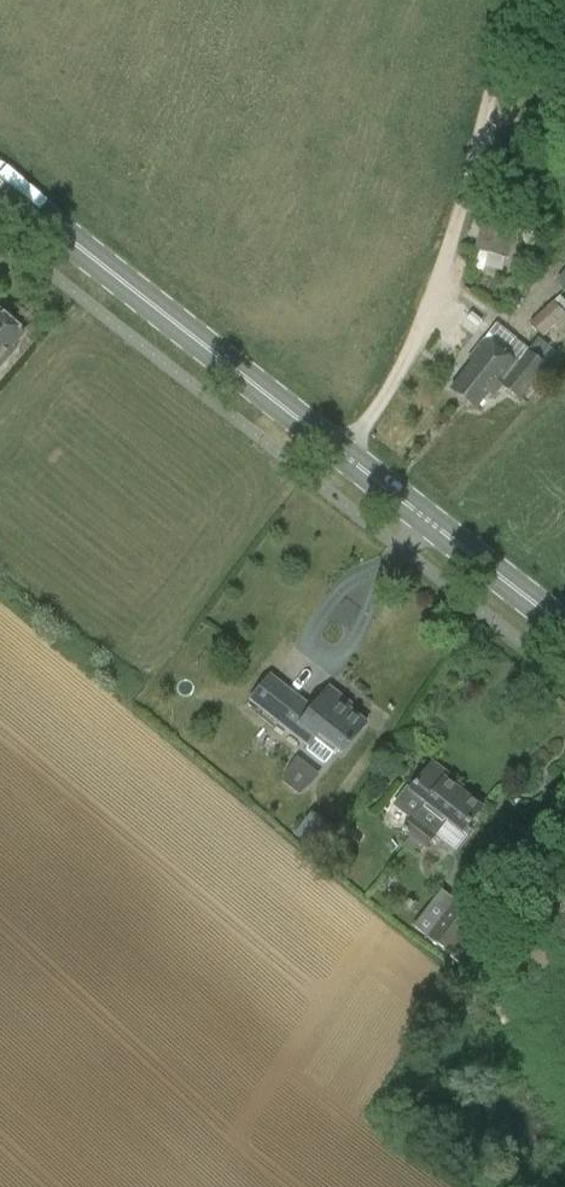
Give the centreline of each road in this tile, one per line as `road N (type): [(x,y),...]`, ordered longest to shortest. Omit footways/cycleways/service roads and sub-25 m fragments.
road 1 (secondary): [(564,638),(0,176)]
road 2 (track): [(522,0),(444,276),(410,356),(315,480)]

